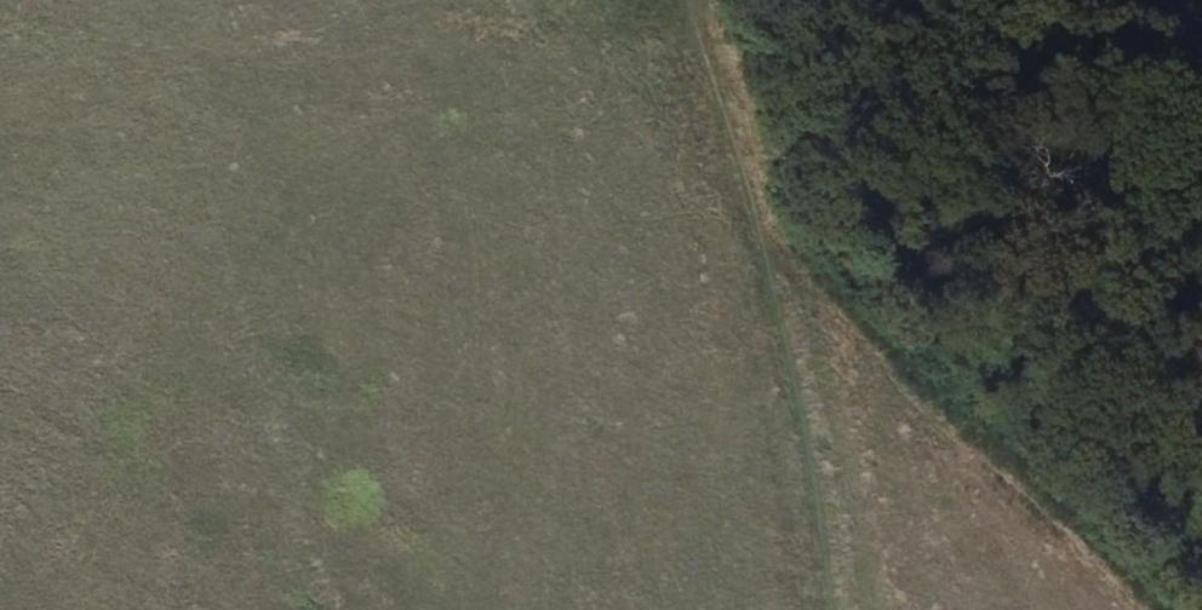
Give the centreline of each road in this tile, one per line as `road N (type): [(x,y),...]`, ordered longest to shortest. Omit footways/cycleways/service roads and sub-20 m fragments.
road 1 (track): [(844,609),(814,316),(704,0)]
road 2 (track): [(224,232),(335,609)]

